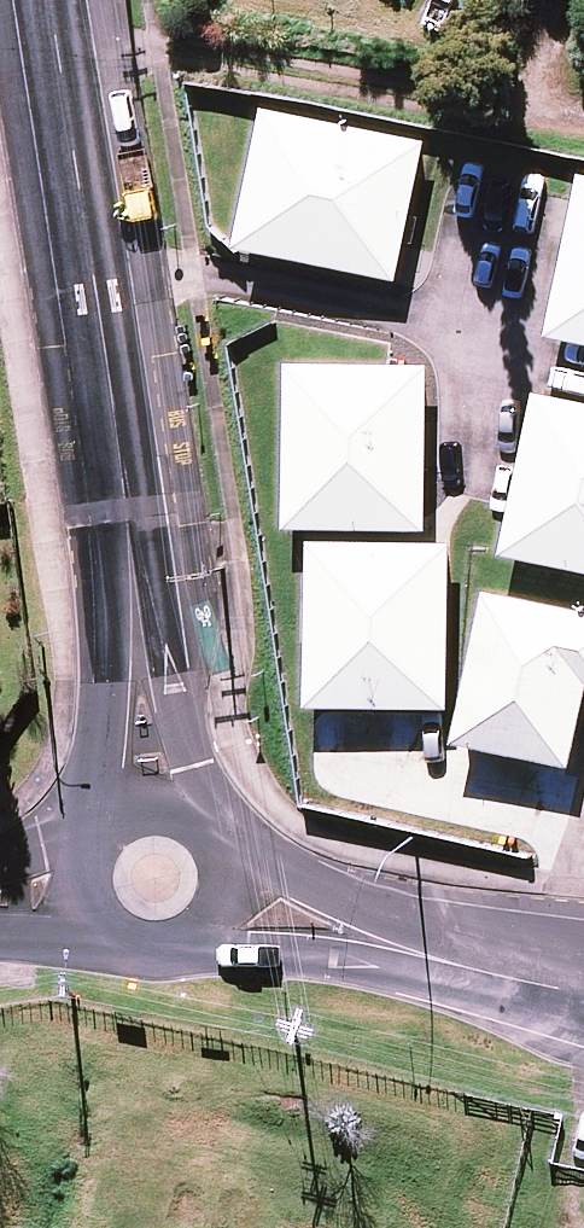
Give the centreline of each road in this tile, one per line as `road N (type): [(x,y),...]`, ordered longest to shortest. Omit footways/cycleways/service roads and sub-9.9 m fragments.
road 1 (tertiary): [(161,808),(145,745),(127,511),(52,0)]
road 2 (tertiary): [(583,993),(224,901)]
road 3 (tertiary): [(224,901),(191,943),(138,950),(114,939),(85,895)]
road 4 (tertiary): [(85,895),(84,873),(101,833),(139,810),(161,808)]
road 5 (tertiary): [(161,808),(207,830),(227,876),(224,901)]

